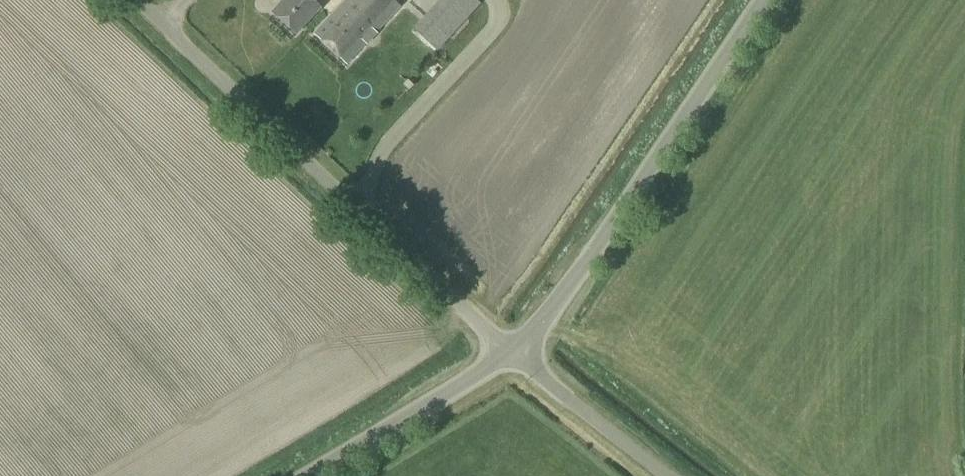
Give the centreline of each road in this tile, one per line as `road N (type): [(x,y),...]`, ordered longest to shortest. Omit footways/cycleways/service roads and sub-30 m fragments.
road 1 (unclassified): [(511,349),(345,206),(129,0)]
road 2 (unclassified): [(511,349),(544,323),(765,0)]
road 3 (unclassified): [(308,475),(511,349)]
road 4 (unclassified): [(669,475),(511,349)]

